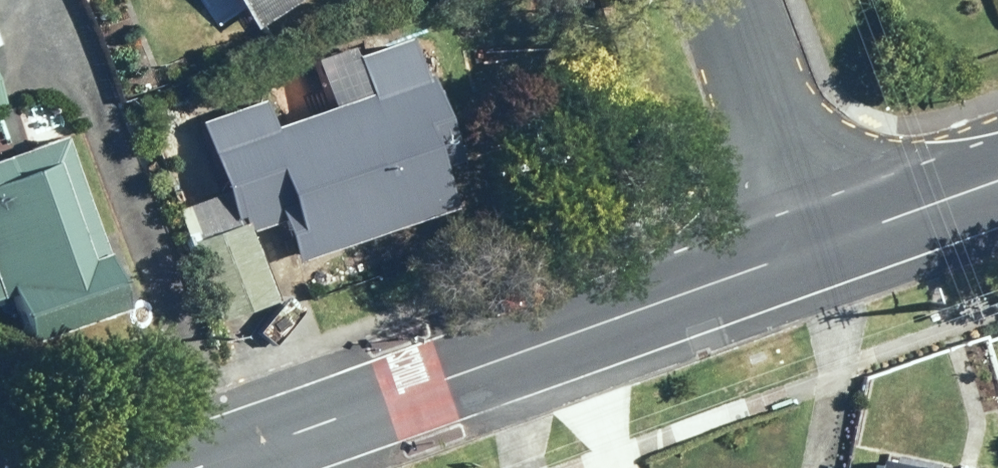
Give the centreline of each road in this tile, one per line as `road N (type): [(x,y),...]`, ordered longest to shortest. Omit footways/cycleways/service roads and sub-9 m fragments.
road 1 (tertiary): [(206,467),(815,255)]
road 2 (residential): [(815,255),(719,0)]
road 3 (tertiary): [(815,255),(997,192)]

